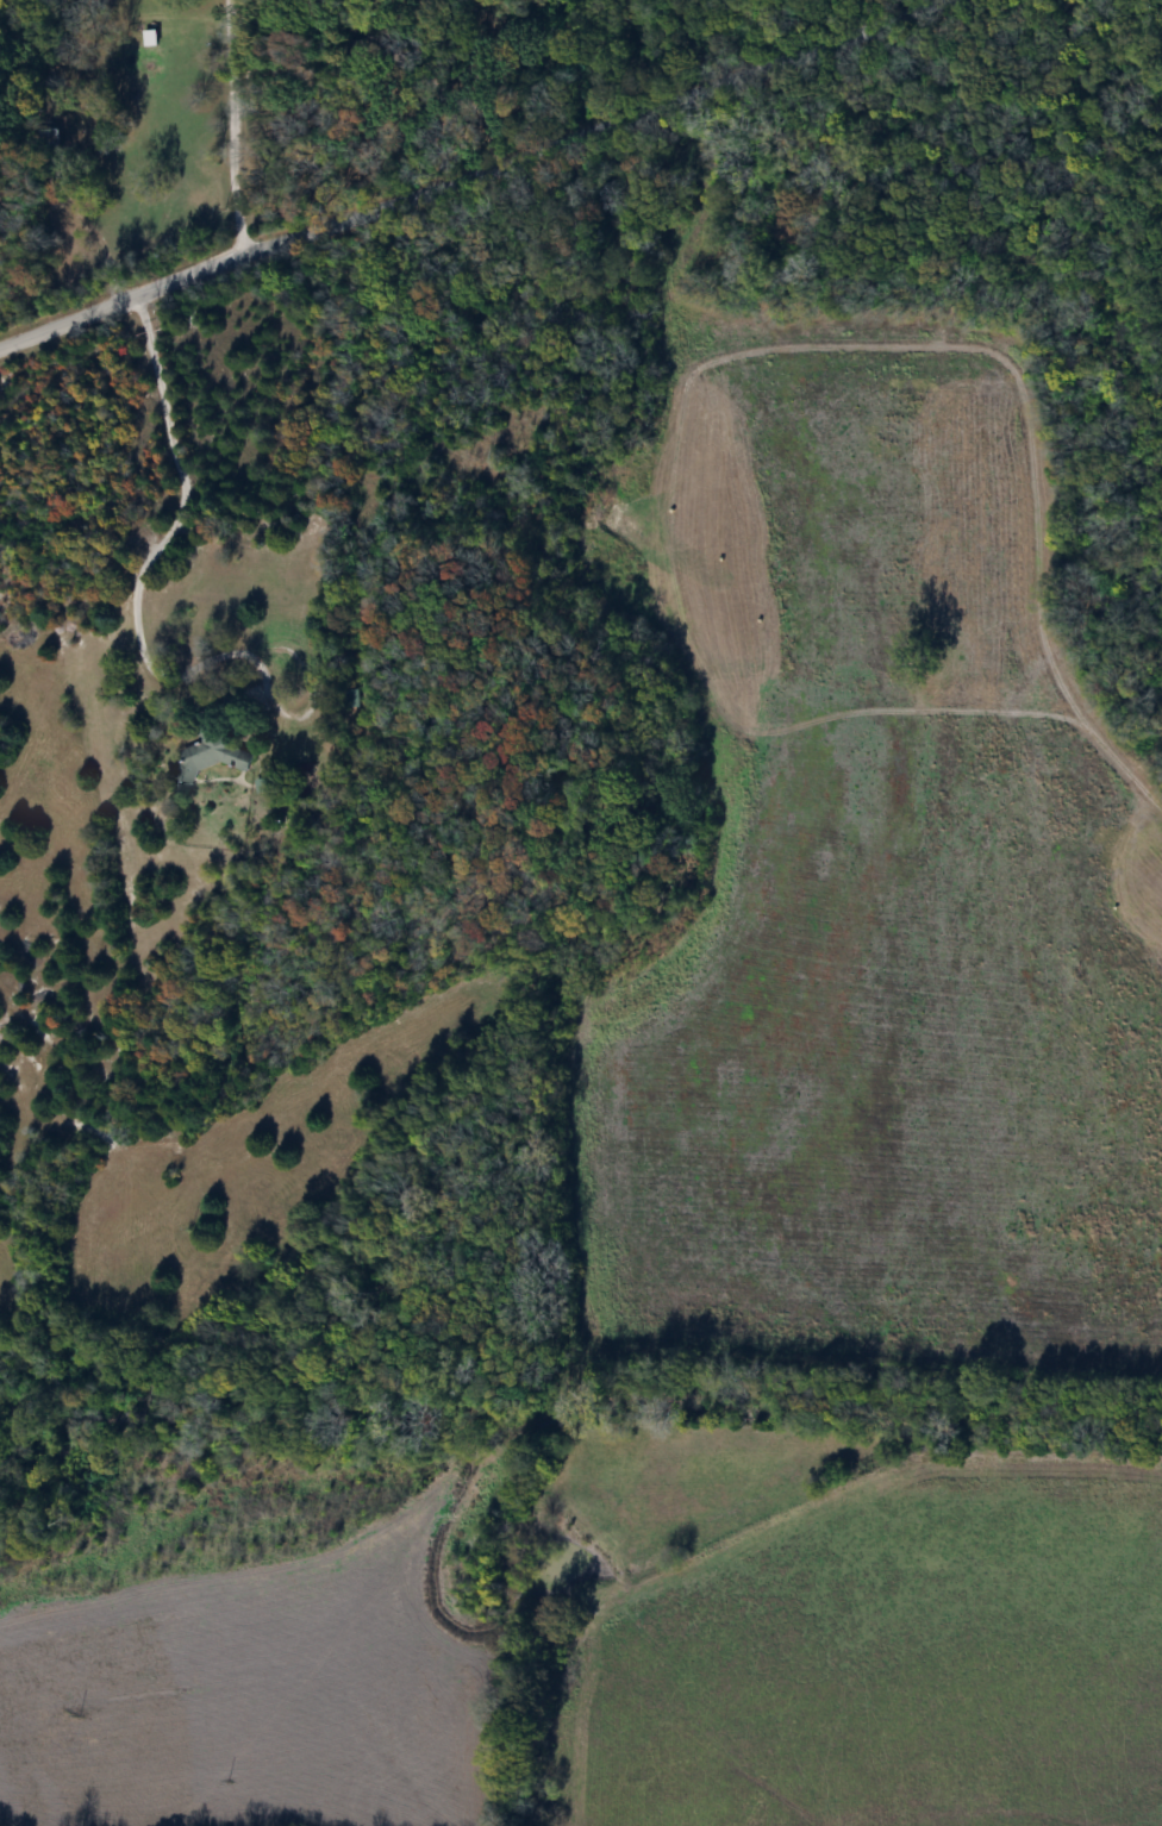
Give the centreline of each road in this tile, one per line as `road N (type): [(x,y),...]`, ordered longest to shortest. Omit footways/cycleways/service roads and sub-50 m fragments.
road 1 (residential): [(0,345),(939,0)]

